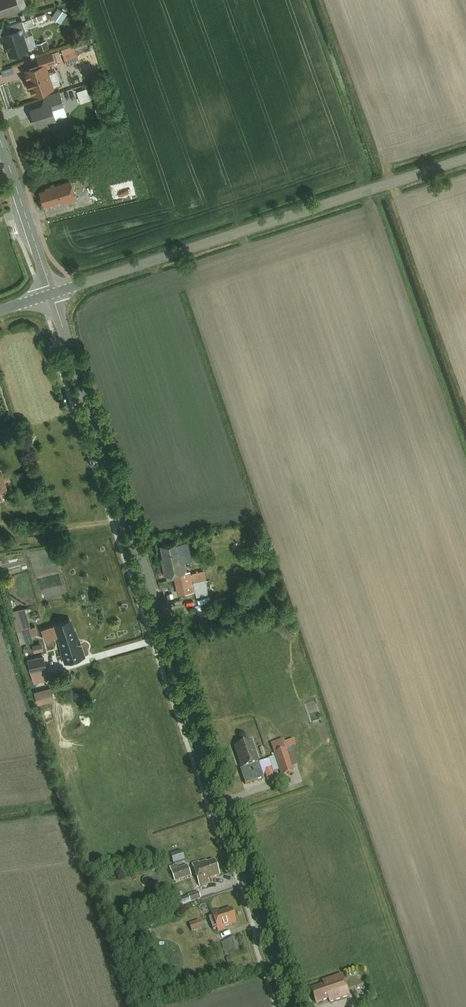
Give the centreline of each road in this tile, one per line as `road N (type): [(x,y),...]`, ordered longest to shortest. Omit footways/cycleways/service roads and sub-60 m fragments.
road 1 (tertiary): [(288,1006),(52,291)]
road 2 (tertiary): [(52,291),(465,156)]
road 3 (tertiary): [(52,291),(0,133)]

